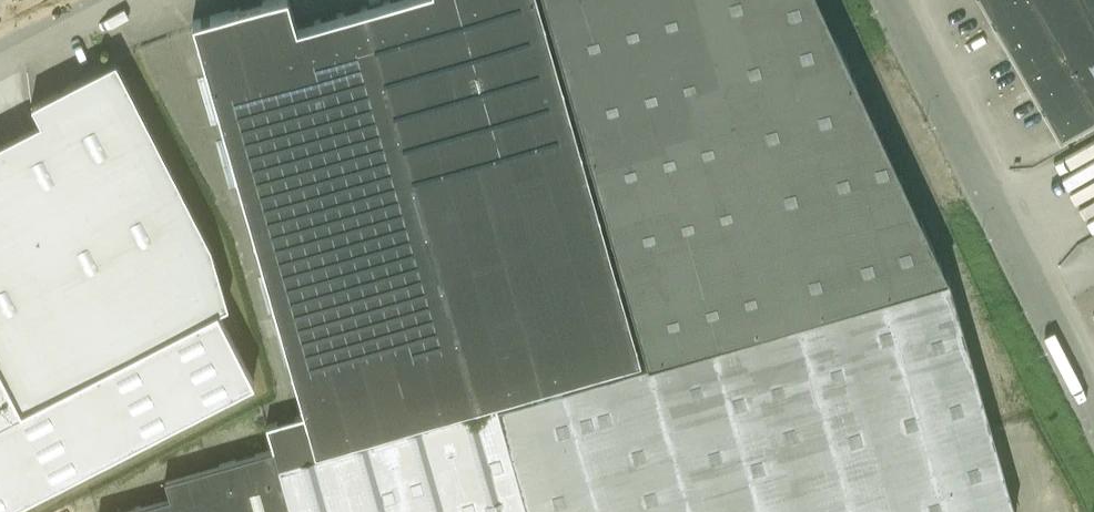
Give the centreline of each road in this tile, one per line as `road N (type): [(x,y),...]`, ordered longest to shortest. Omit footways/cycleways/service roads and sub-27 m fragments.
road 1 (unclassified): [(1093,386),(904,0)]

